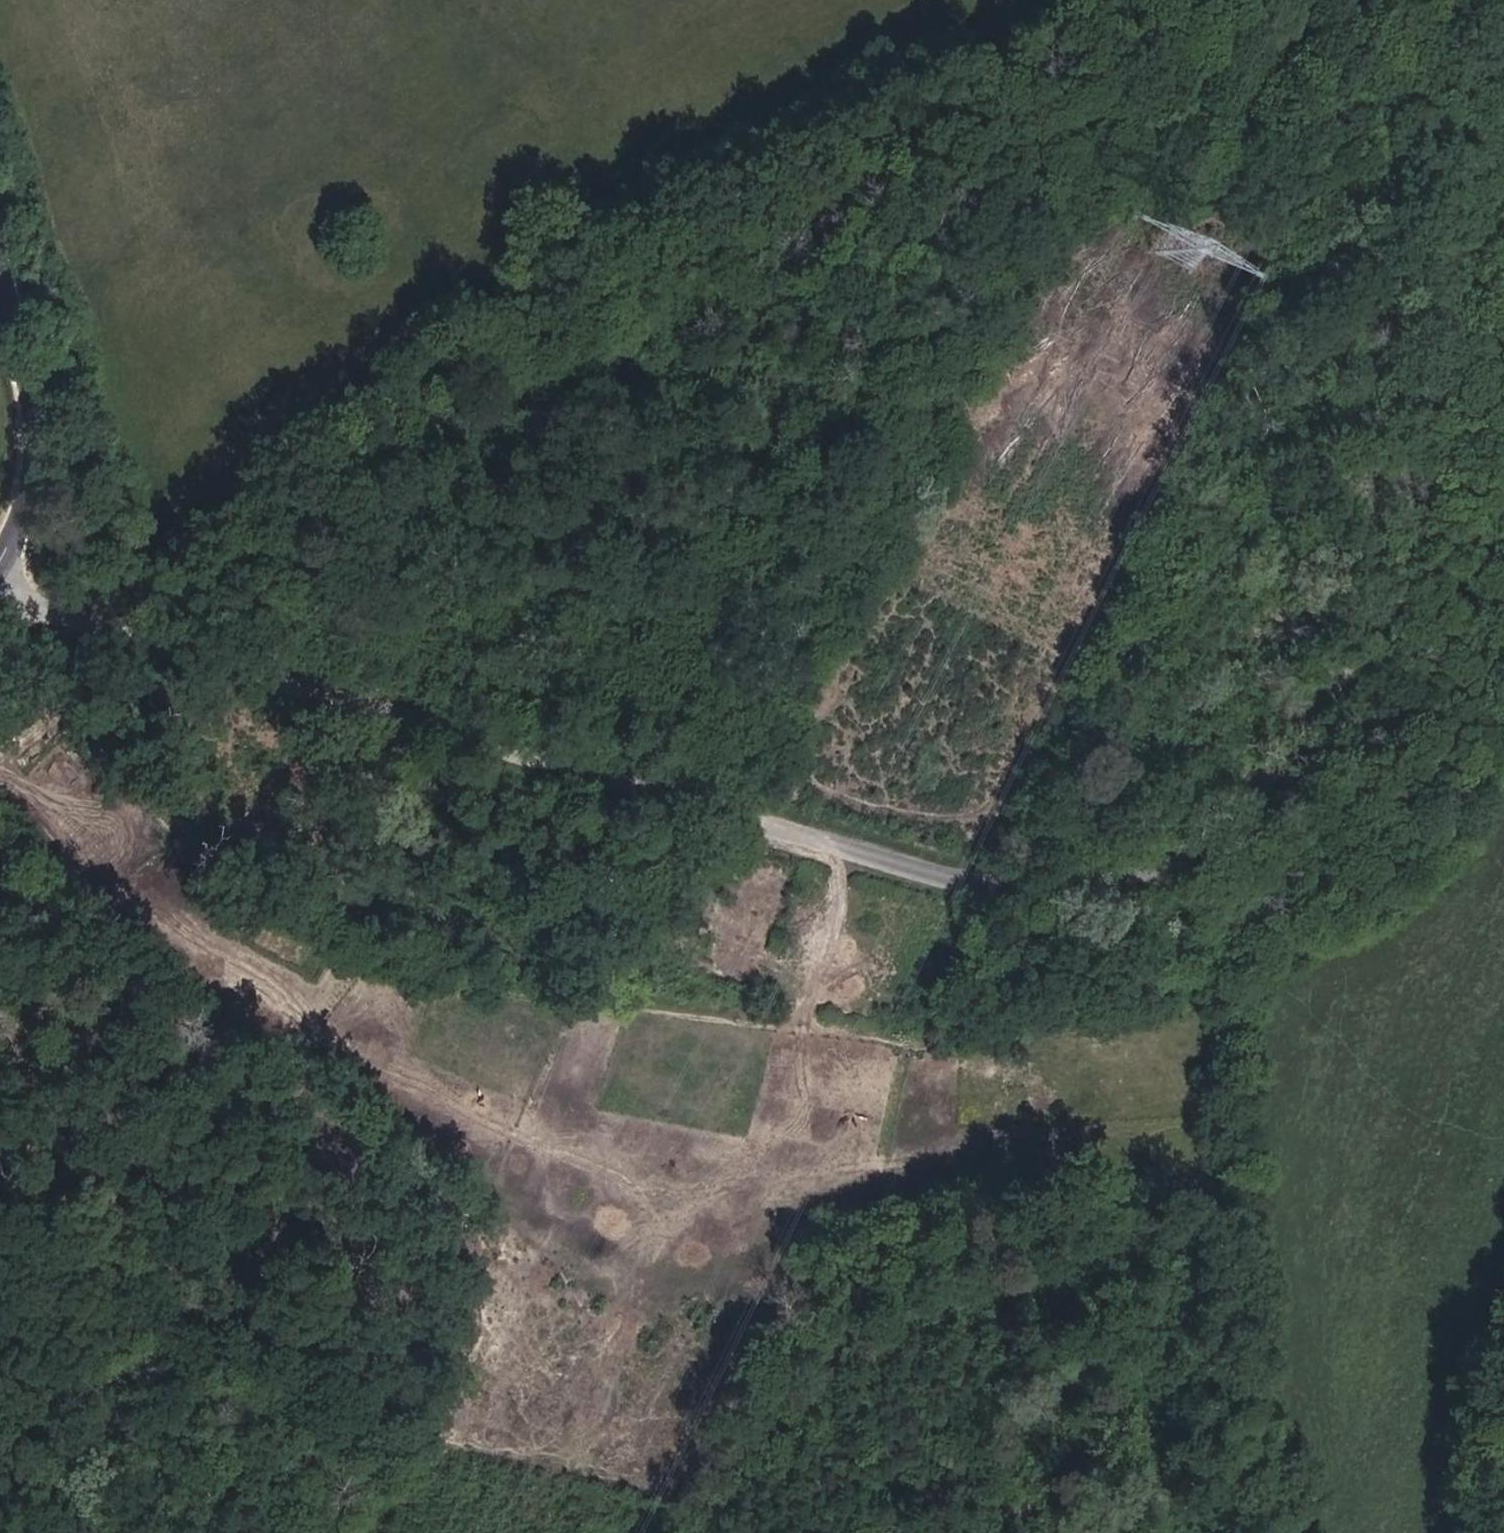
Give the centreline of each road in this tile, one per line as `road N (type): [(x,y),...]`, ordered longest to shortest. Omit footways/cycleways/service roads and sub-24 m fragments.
road 1 (unclassified): [(0,562),(135,621),(871,852),(999,872),(1128,878),(1308,728),(1387,554),(1503,196)]
road 2 (unclassified): [(0,555),(26,508),(36,439),(27,360),(0,278)]

